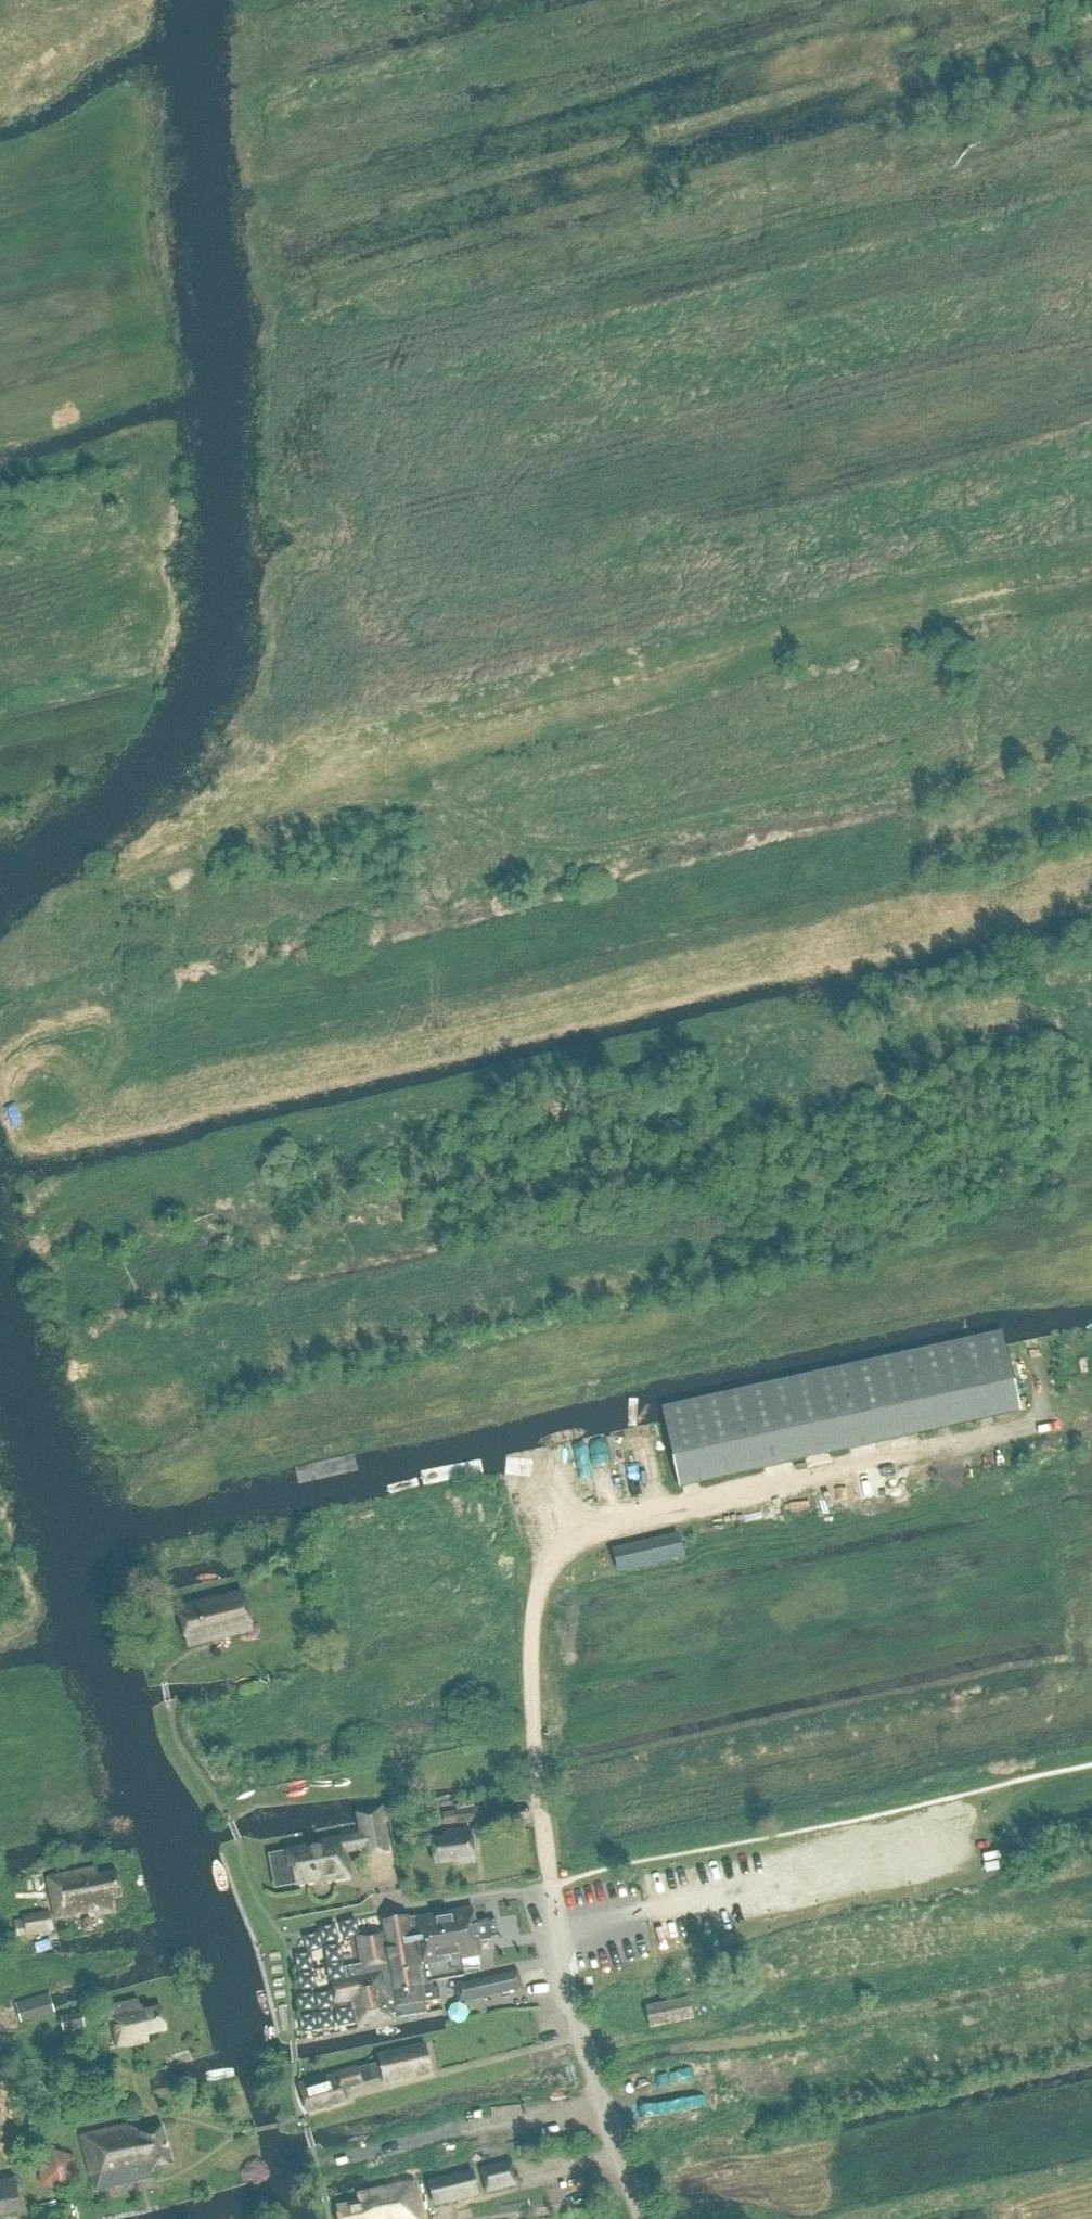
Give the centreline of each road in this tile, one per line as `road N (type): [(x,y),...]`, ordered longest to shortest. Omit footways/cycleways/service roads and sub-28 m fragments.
road 1 (track): [(549,1879),(532,1643),(549,1566),(609,1531),(1048,1435)]
road 2 (unclassified): [(641,2218),(559,1971),(549,1879)]

